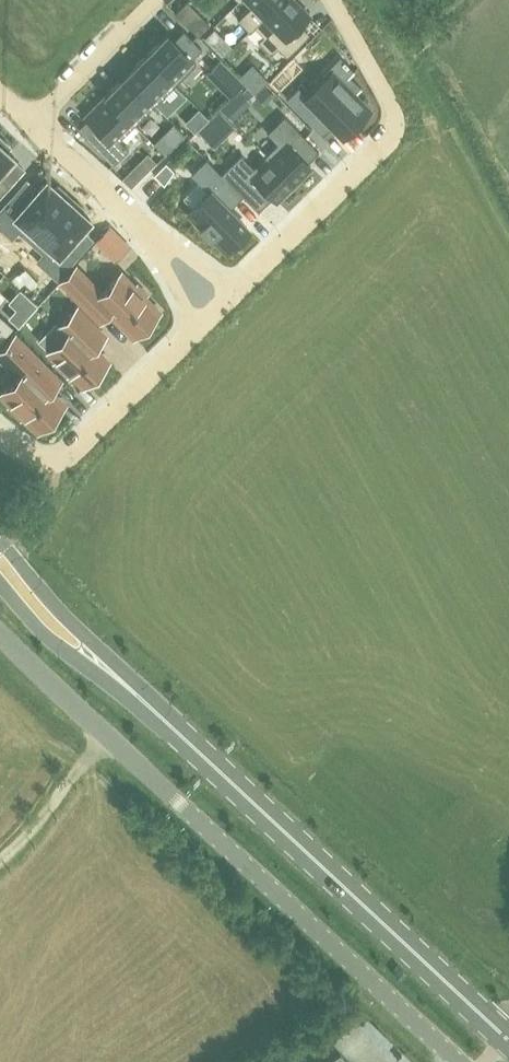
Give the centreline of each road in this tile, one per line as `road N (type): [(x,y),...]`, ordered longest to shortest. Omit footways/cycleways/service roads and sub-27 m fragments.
road 1 (primary): [(508,1043),(135,693)]
road 2 (unclassified): [(459,1061),(179,803)]
road 3 (residential): [(335,0),(398,123),(238,289)]
road 4 (residential): [(194,330),(68,459),(32,462),(0,435)]
road 5 (residential): [(179,803),(0,632)]
road 6 (primary): [(135,693),(0,541)]
road 7 (residential): [(28,124),(155,0)]
road 8 (primary): [(0,583),(52,640),(135,693)]
road 9 (residential): [(28,124),(156,244)]
road 10 (track): [(0,862),(111,737)]

